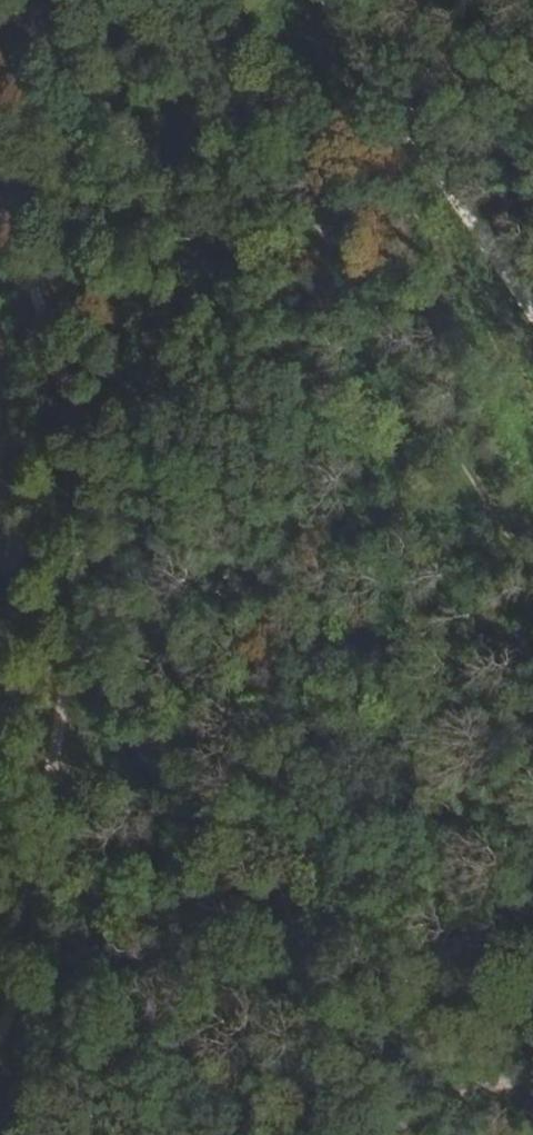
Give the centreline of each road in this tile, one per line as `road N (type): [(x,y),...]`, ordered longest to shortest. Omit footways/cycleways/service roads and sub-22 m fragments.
road 1 (track): [(532,229),(399,77),(344,0)]

